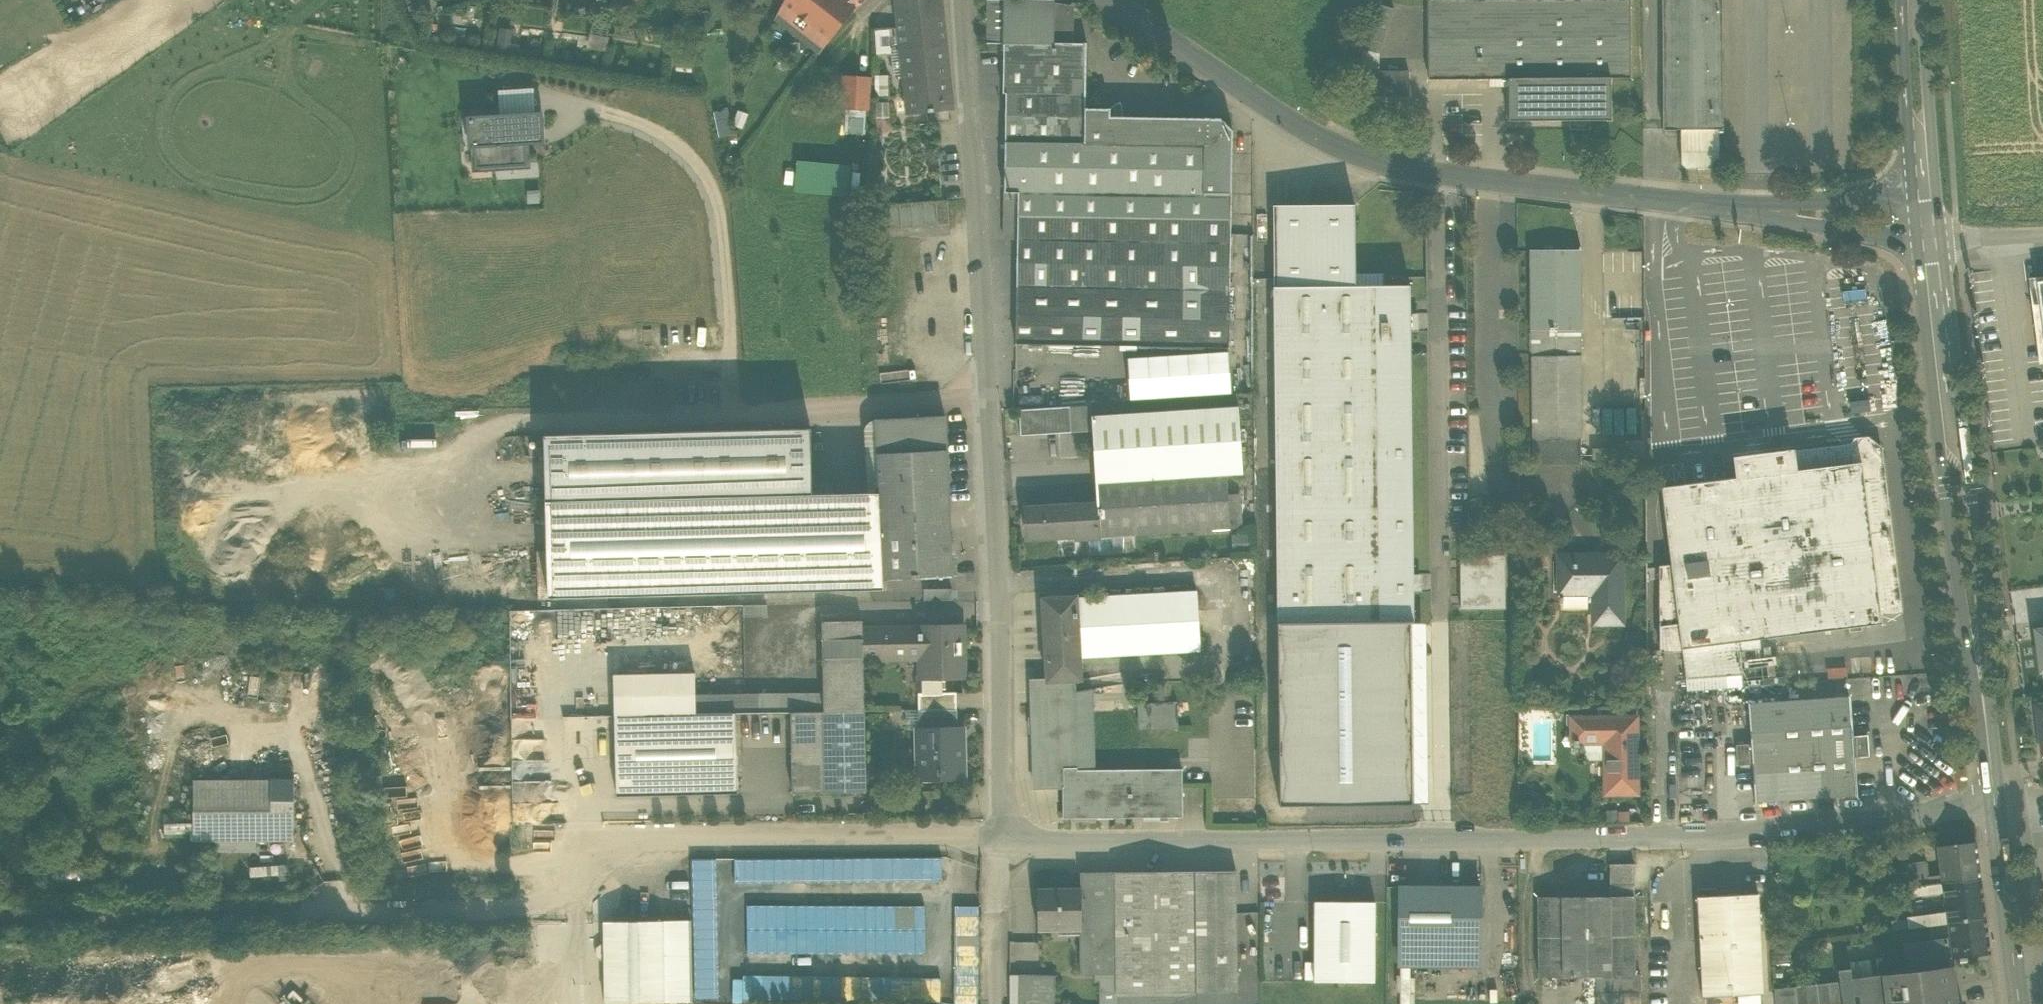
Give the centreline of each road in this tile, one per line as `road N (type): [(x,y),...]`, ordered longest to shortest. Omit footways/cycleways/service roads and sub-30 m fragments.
road 1 (residential): [(0,920),(523,911),(590,851),(1001,844)]
road 2 (residential): [(1996,804),(1750,830),(1001,844)]
road 3 (residential): [(1924,227),(1376,162),(1303,129),(1106,0)]
road 4 (residential): [(1001,844),(999,599),(964,0)]
road 5 (tertiary): [(1924,227),(1996,804)]
road 6 (tertiary): [(1924,227),(1911,0)]
road 7 (tertiary): [(1996,804),(2021,1003)]

